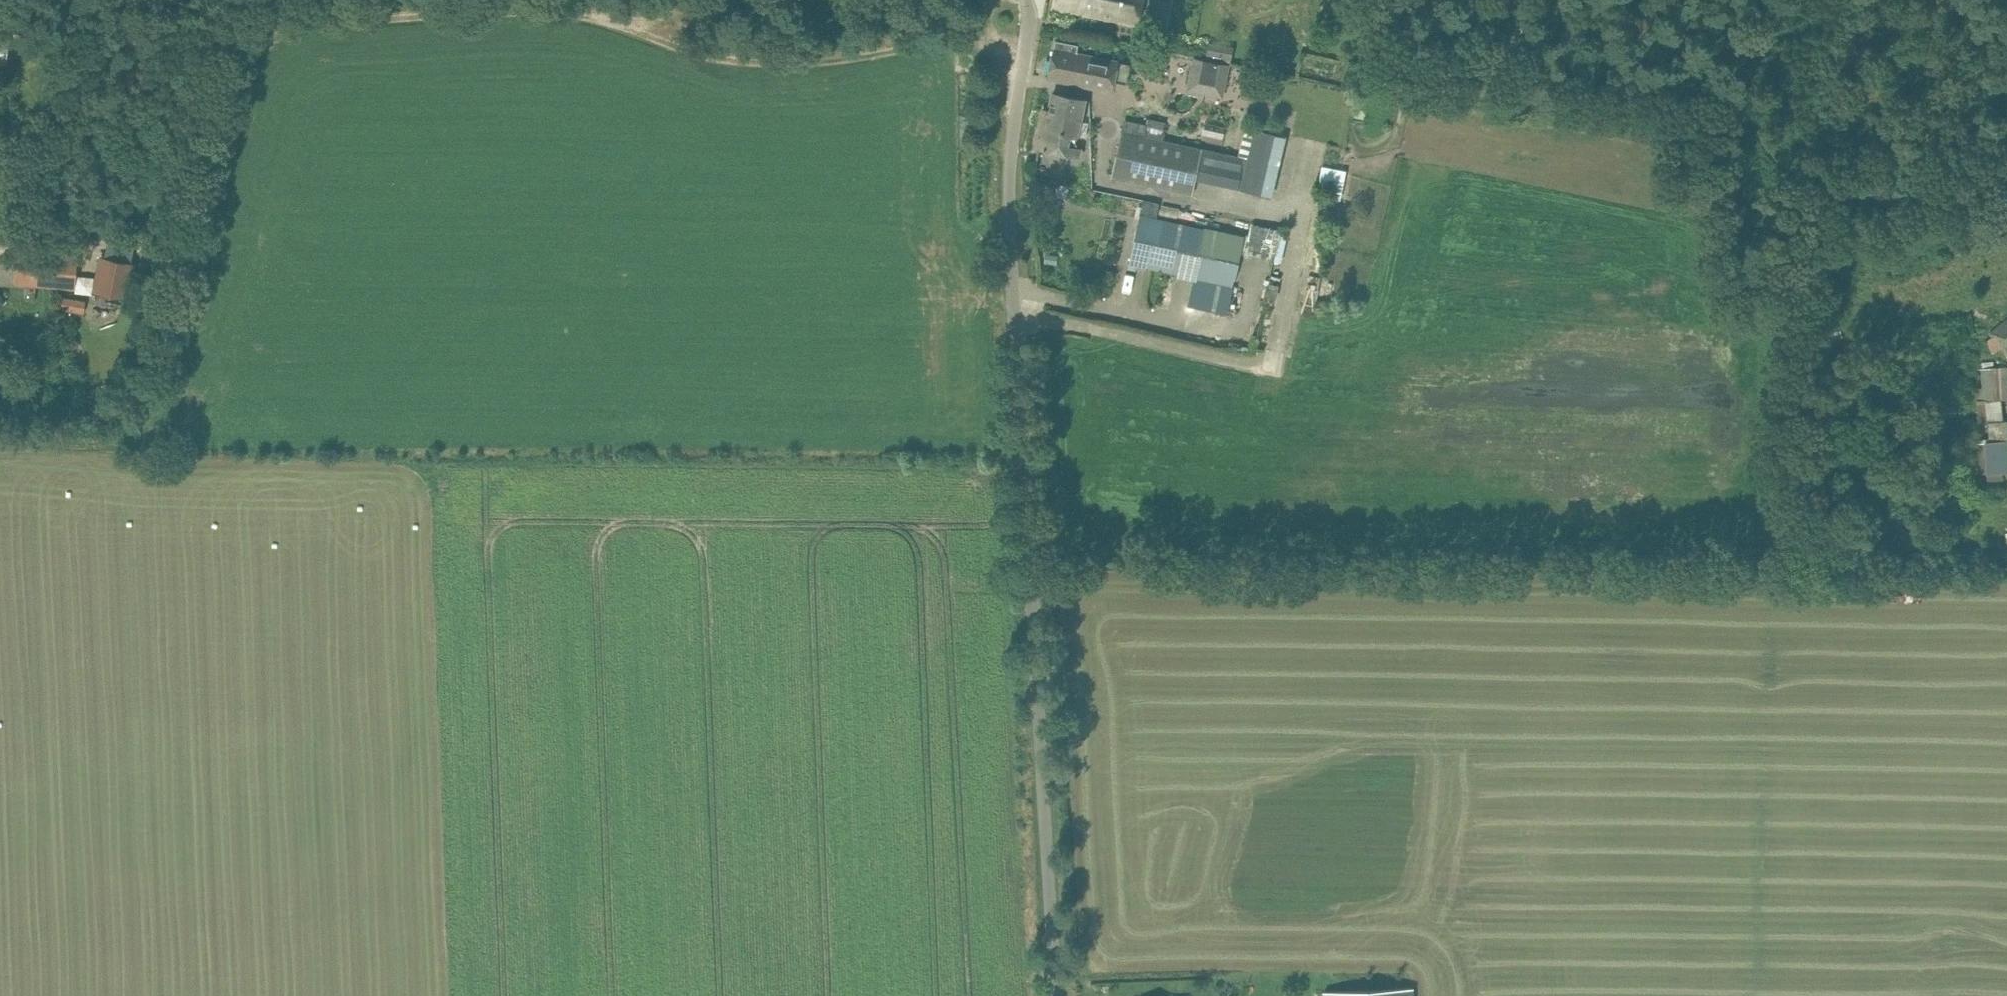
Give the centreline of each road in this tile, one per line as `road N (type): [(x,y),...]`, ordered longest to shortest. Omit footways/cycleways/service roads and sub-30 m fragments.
road 1 (track): [(1020,43),(772,57),(683,48),(574,11),(321,23),(264,55),(244,99),(165,406),(132,440),(0,445)]
road 2 (unclassified): [(1049,995),(1007,324),(1004,128),(1027,0)]

